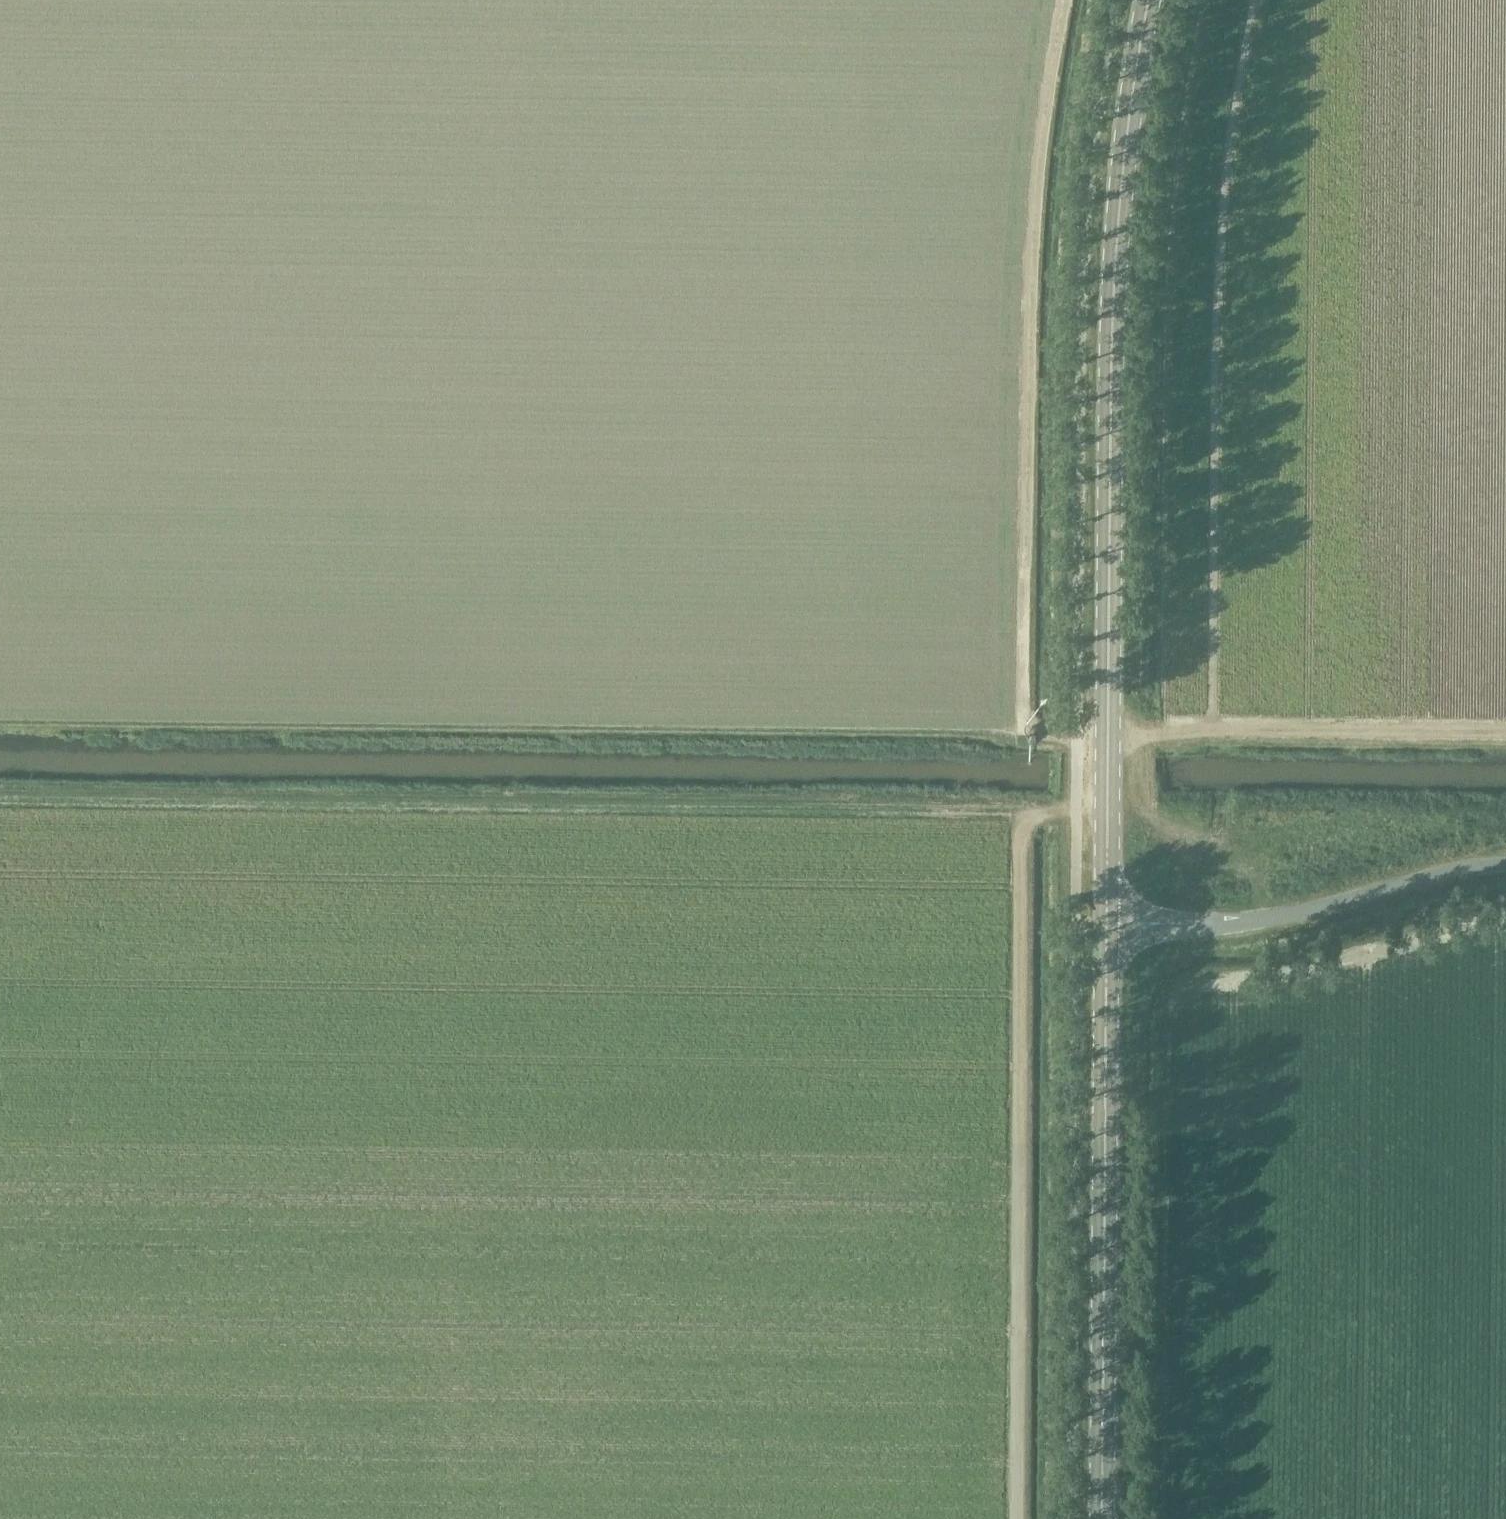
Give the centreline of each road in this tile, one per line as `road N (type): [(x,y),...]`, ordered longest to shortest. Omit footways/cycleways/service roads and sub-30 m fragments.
road 1 (track): [(1060,0),(1036,149),(1027,712),(1042,731),(1076,734),(1505,741)]
road 2 (secondary): [(1106,909),(1114,292),(1148,0)]
road 3 (secondary): [(1102,1518),(1107,939)]
road 4 (unclassified): [(1505,861),(1261,918),(1177,923)]

